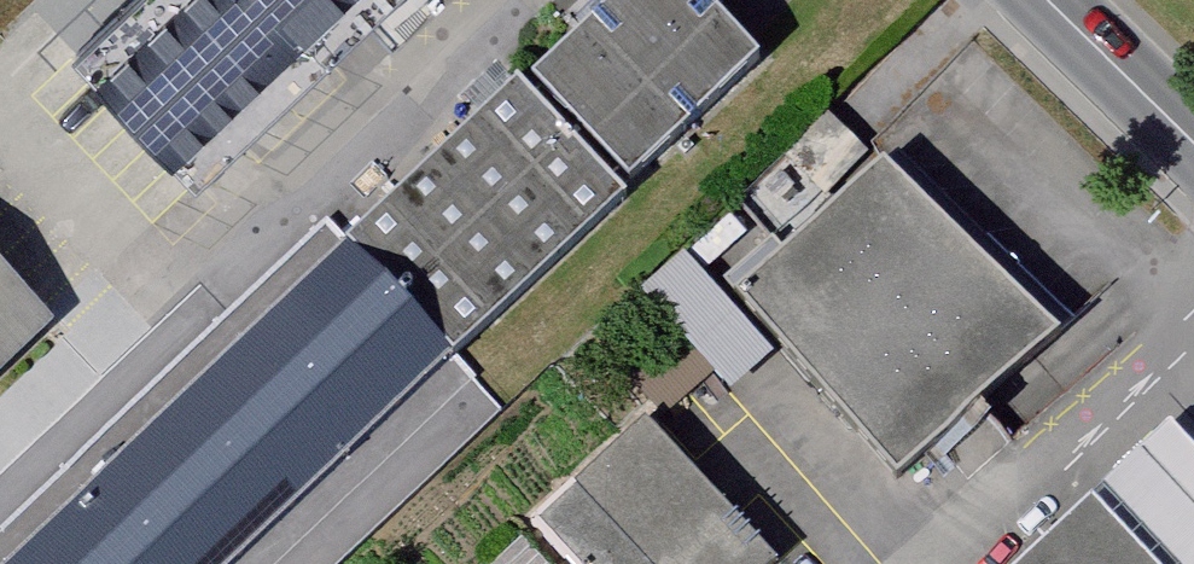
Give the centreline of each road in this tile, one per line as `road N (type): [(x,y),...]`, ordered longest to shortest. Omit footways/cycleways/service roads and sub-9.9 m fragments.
road 1 (secondary): [(1193,142),(1049,0)]

